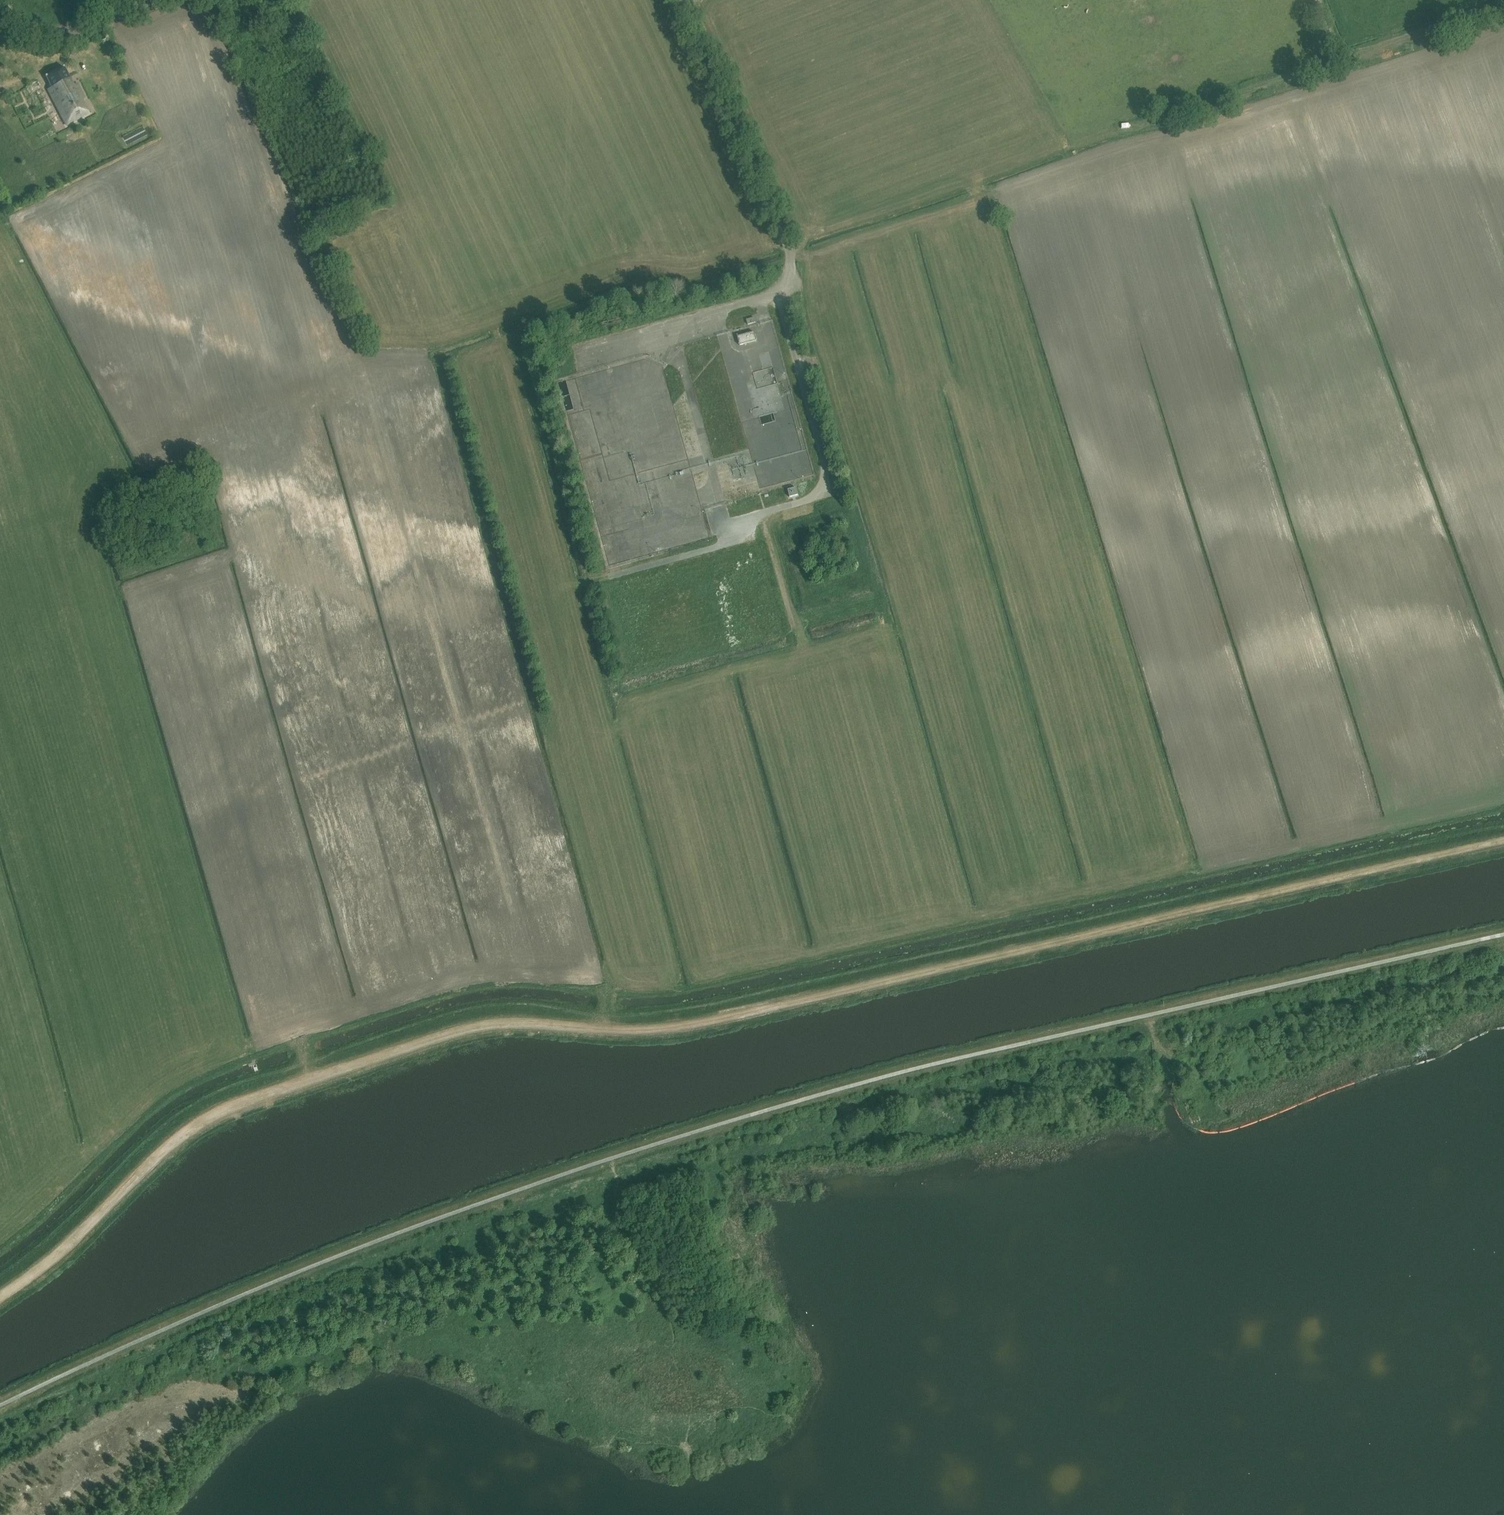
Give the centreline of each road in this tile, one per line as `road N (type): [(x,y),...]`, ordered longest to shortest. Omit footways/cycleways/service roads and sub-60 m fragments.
road 1 (track): [(0,1298),(65,1249),(203,1118),(443,1035),(513,1024),(703,1023),(1503,841)]
road 2 (track): [(1503,8),(790,244)]
road 3 (tertiary): [(0,4),(19,21),(54,32),(151,0)]

